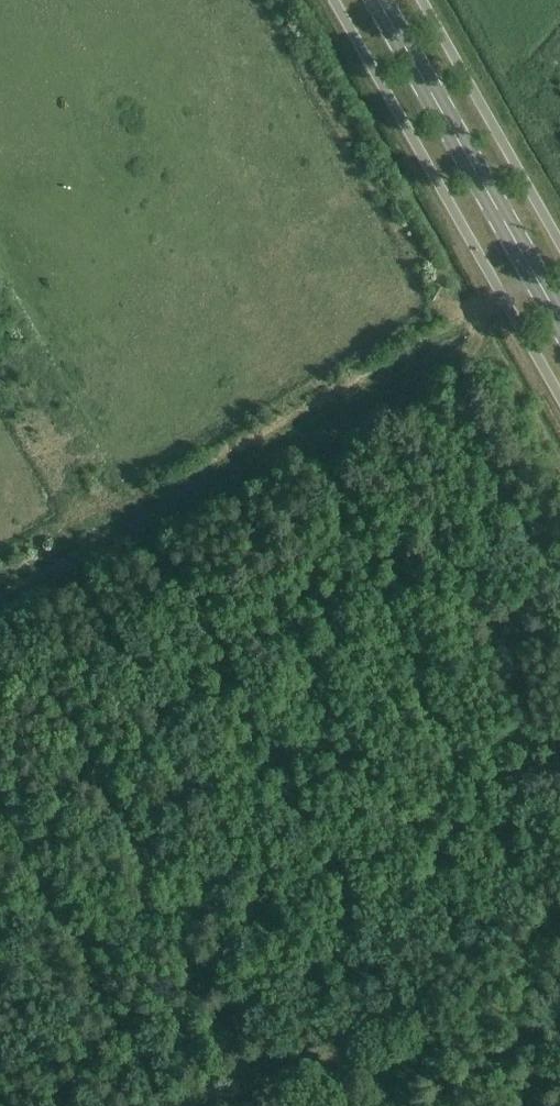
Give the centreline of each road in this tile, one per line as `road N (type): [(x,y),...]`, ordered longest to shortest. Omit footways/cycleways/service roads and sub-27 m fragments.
road 1 (track): [(559,985),(207,1105)]
road 2 (primary): [(559,324),(385,0)]

